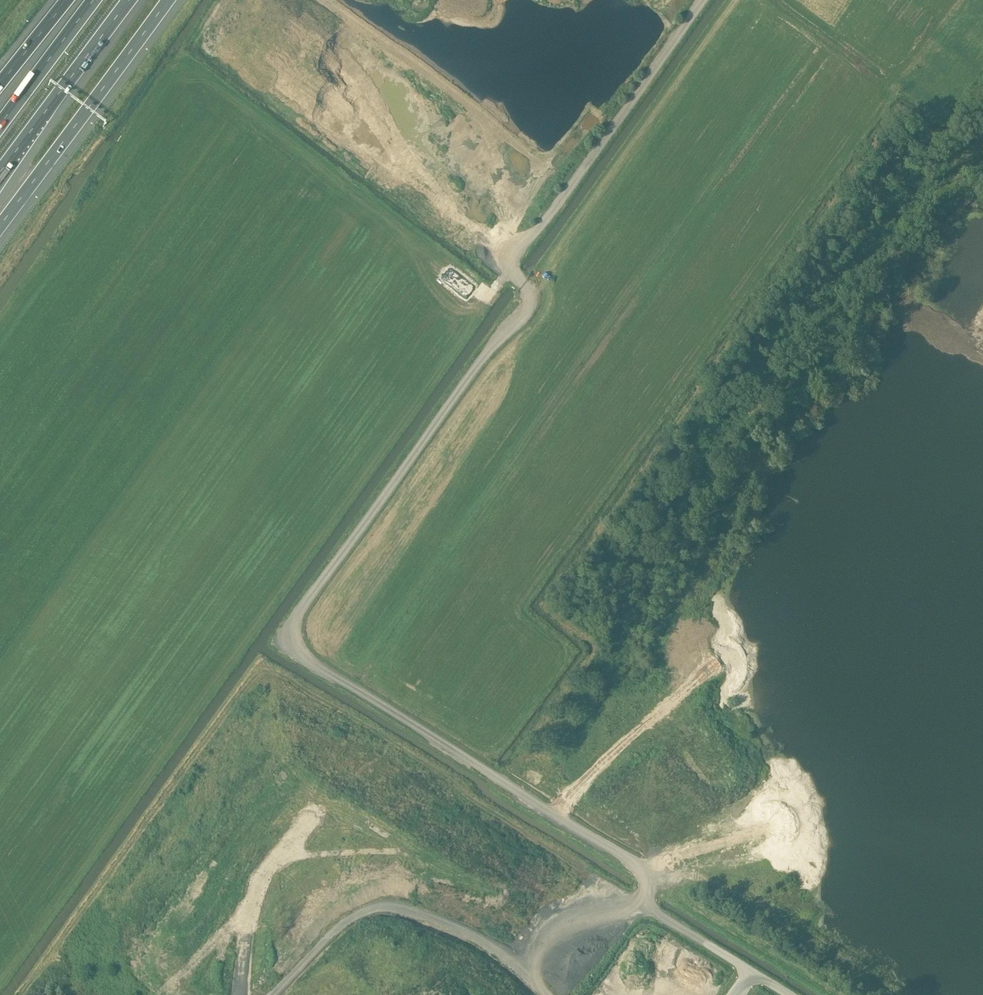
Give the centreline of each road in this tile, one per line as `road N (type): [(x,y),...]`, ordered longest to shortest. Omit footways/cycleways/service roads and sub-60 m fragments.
road 1 (motorway): [(0,226),(168,0)]
road 2 (motorway): [(0,171),(129,0)]
road 3 (motorway): [(93,0),(0,126)]

